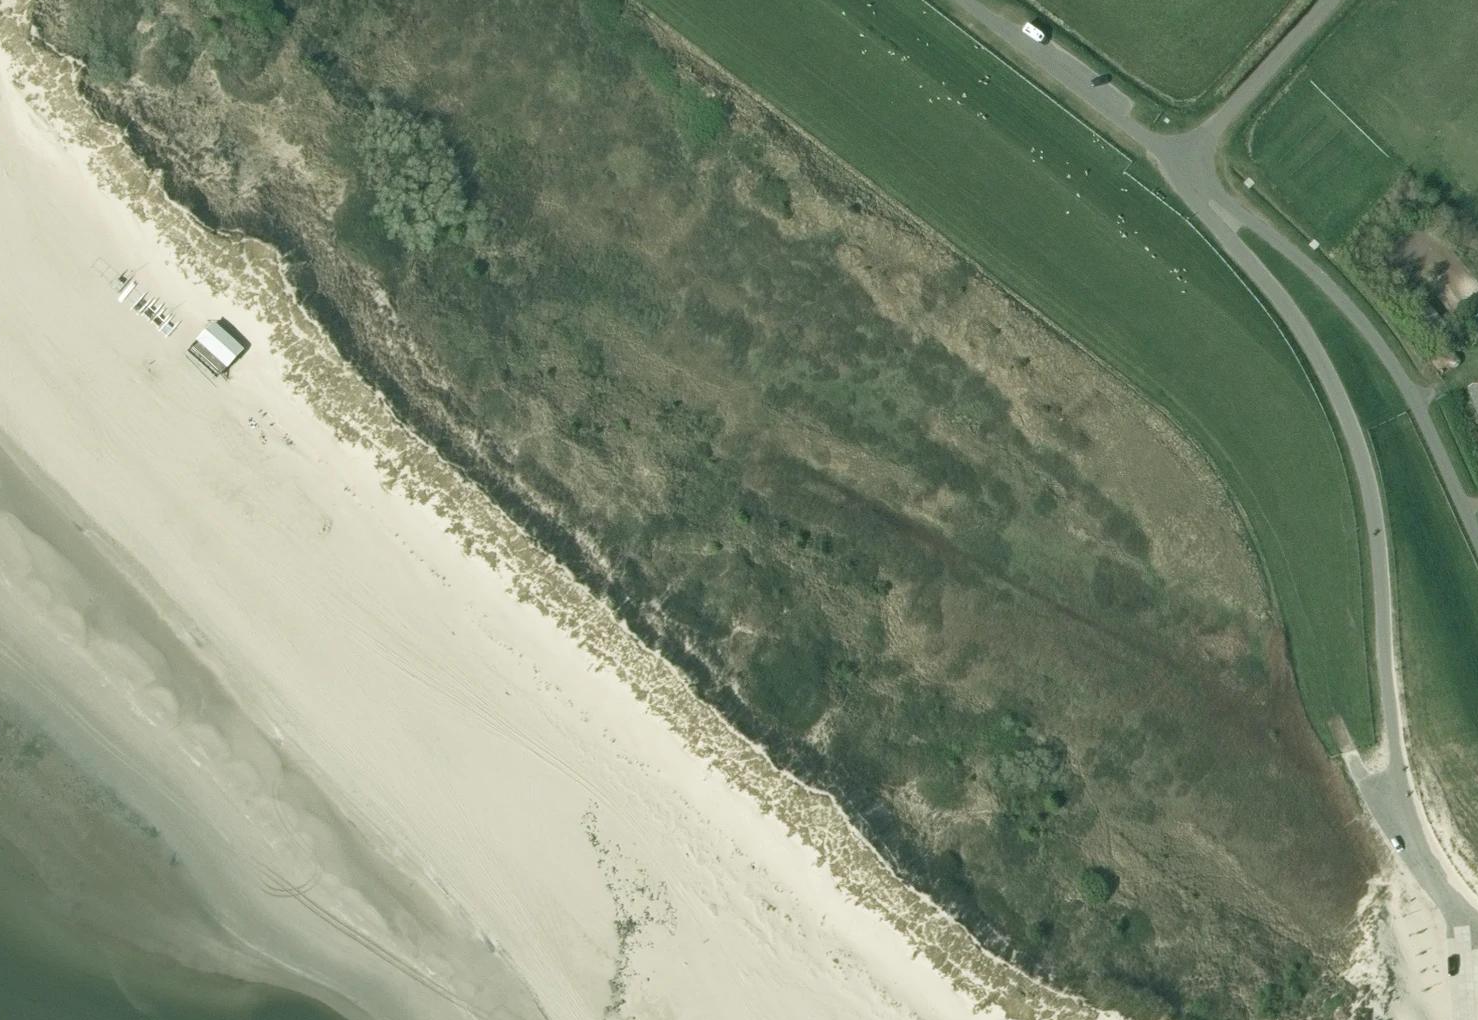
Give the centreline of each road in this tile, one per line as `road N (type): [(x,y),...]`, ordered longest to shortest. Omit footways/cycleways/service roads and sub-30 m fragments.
road 1 (unclassified): [(1452,911),(1412,797),(1387,516),(1375,468),(1309,335),(1193,188),(1184,164)]
road 2 (unclassified): [(1184,164),(1310,268),(1373,337),(1426,422),(1477,539)]
road 3 (unclassified): [(1184,164),(963,0)]
road 4 (unclassified): [(1184,164),(1330,0)]

